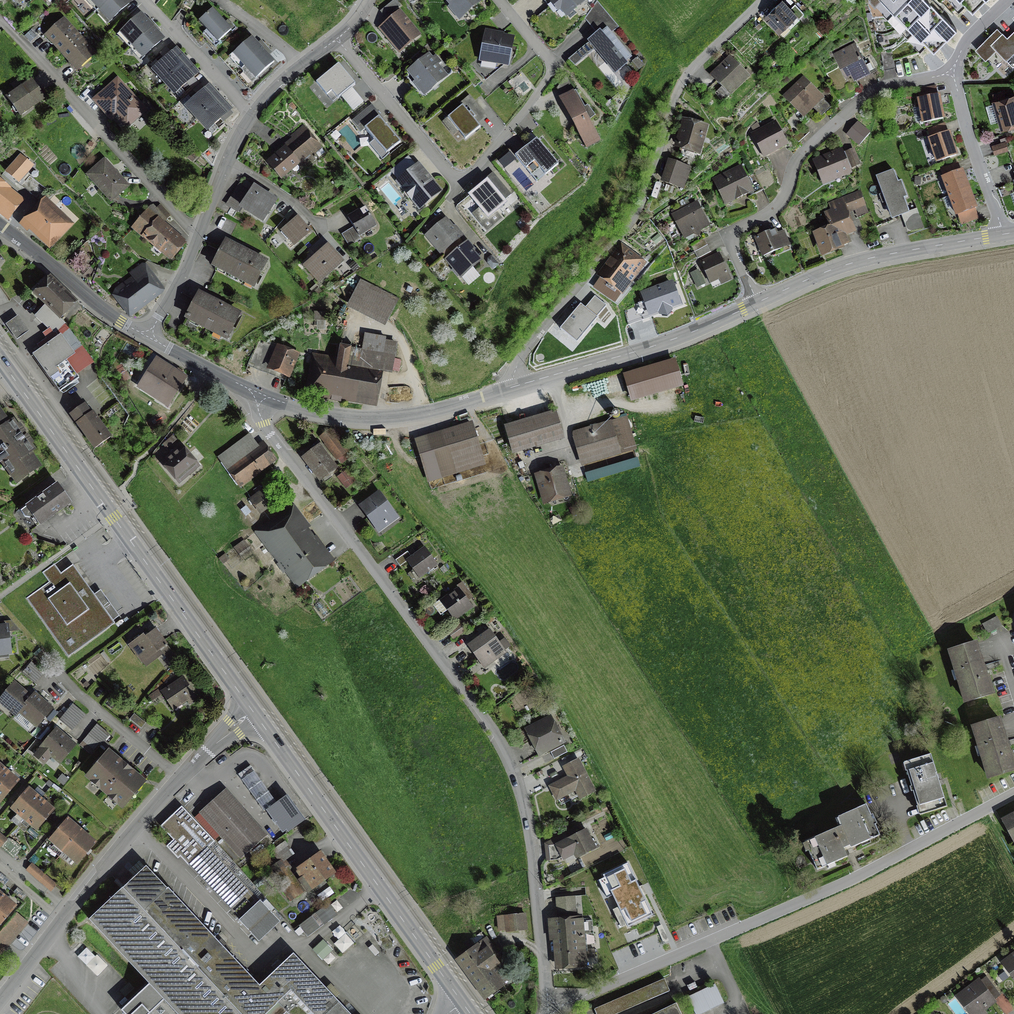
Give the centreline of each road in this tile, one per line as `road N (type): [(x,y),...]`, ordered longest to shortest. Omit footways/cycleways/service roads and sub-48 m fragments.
road 1 (residential): [(552,1010),(531,838),(505,755),(266,424),(259,394)]
road 2 (residential): [(552,1010),(879,864),(1013,791)]
road 3 (residential): [(510,388),(526,345),(574,298),(628,225),(671,146),(689,91),(764,0)]
road 4 (residential): [(497,0),(559,69),(461,189),(337,38)]
road 5 (secondary): [(0,358),(248,708)]
road 6 (residential): [(248,708),(176,775),(0,1003)]
road 7 (residential): [(951,73),(878,89),(857,102),(798,157),(773,210),(725,235),(756,305)]
road 8 (secondary): [(248,708),(459,1000)]
road 9 (residential): [(198,236),(0,21)]
road 10 (residential): [(510,388),(756,305)]
road 11 (residential): [(756,305),(875,259),(1004,236)]
road 12 (residential): [(259,394),(317,413),(400,417),(510,388)]
road 13 (residential): [(0,225),(146,337)]
road 14 (residential): [(1004,236),(951,73)]
road 15 (residential): [(253,115),(143,0)]
road 16 (residential): [(198,236),(253,115)]
road 17 (residential): [(146,337),(259,394)]

